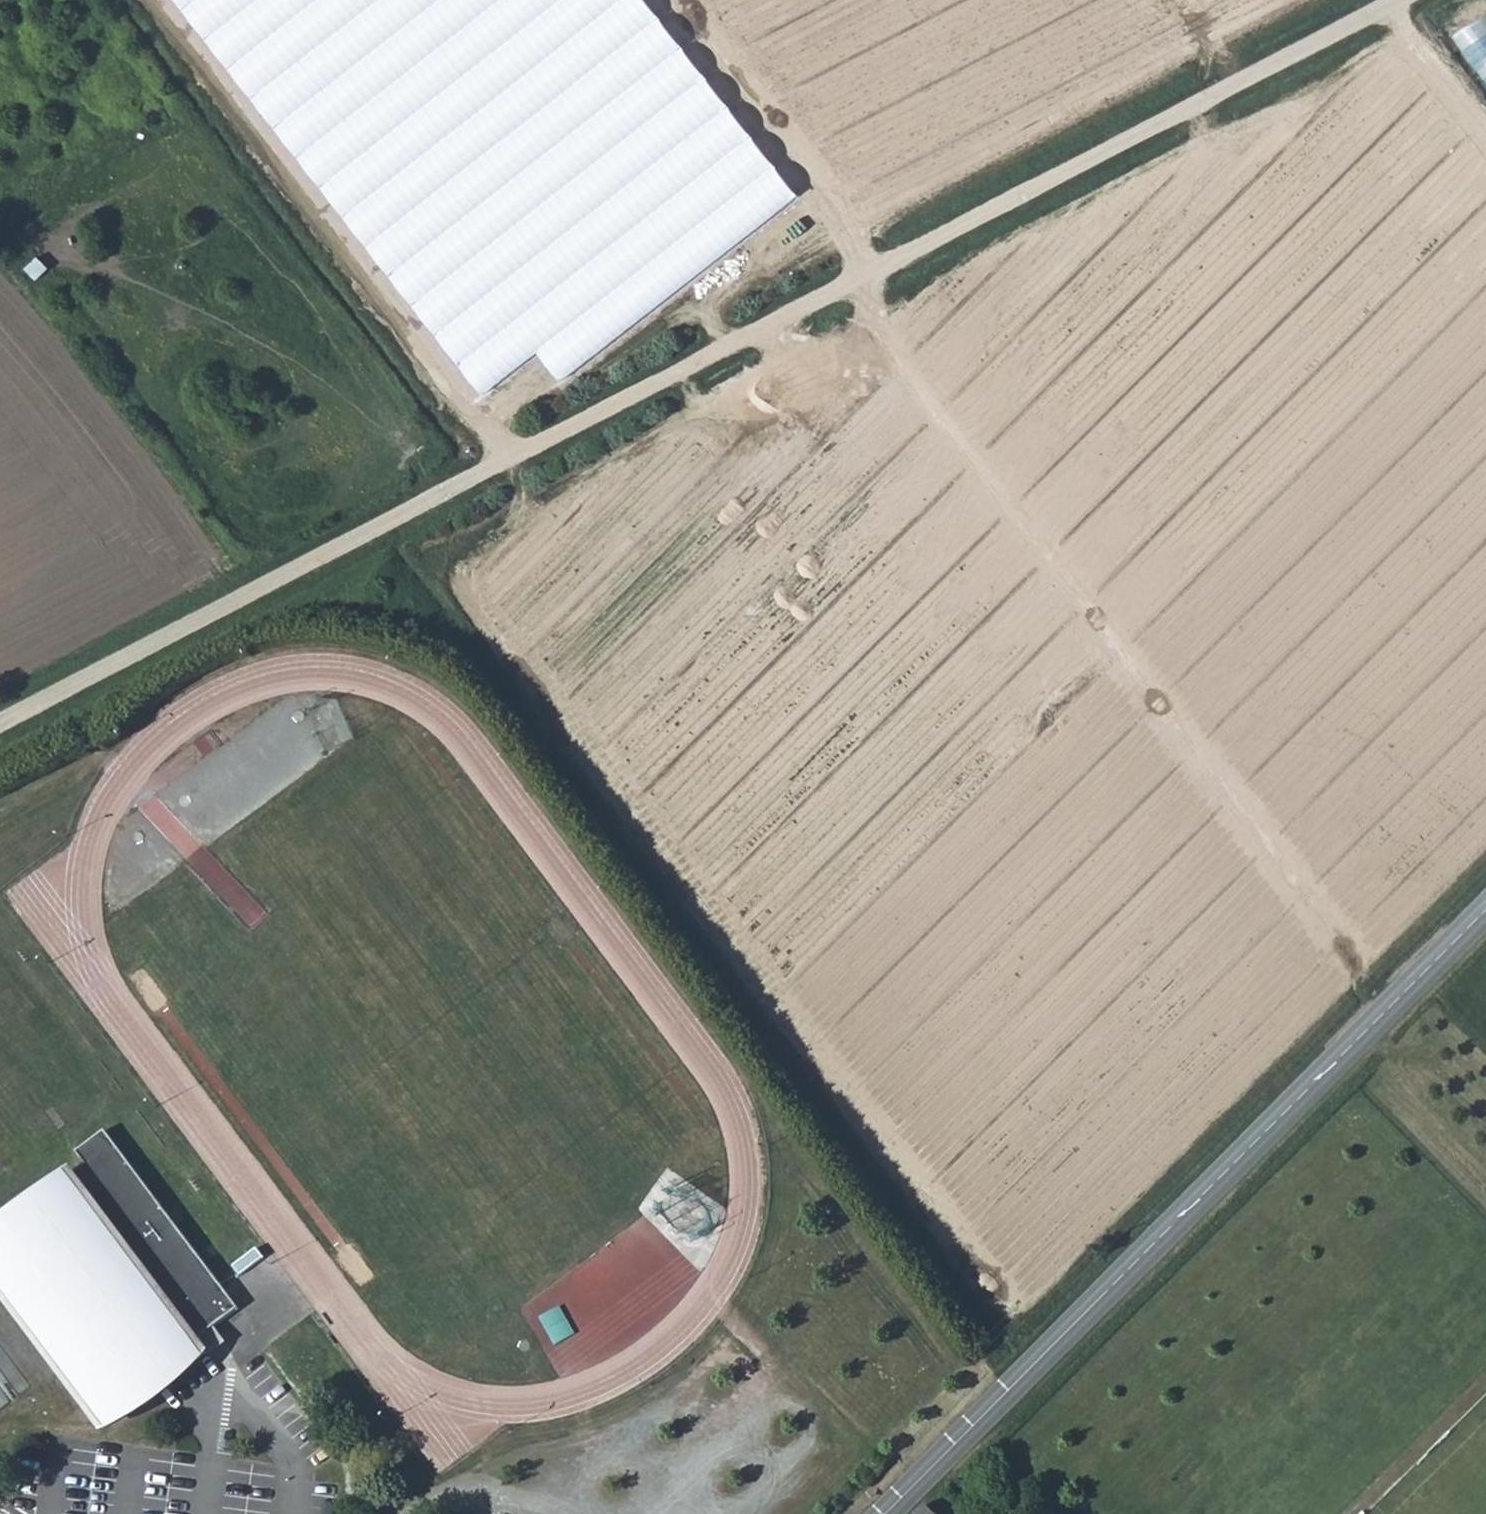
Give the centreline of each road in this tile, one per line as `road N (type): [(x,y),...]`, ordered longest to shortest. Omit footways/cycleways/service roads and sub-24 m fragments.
road 1 (track): [(0,722),(1406,0)]
road 2 (secondary): [(882,1513),(1485,903)]

